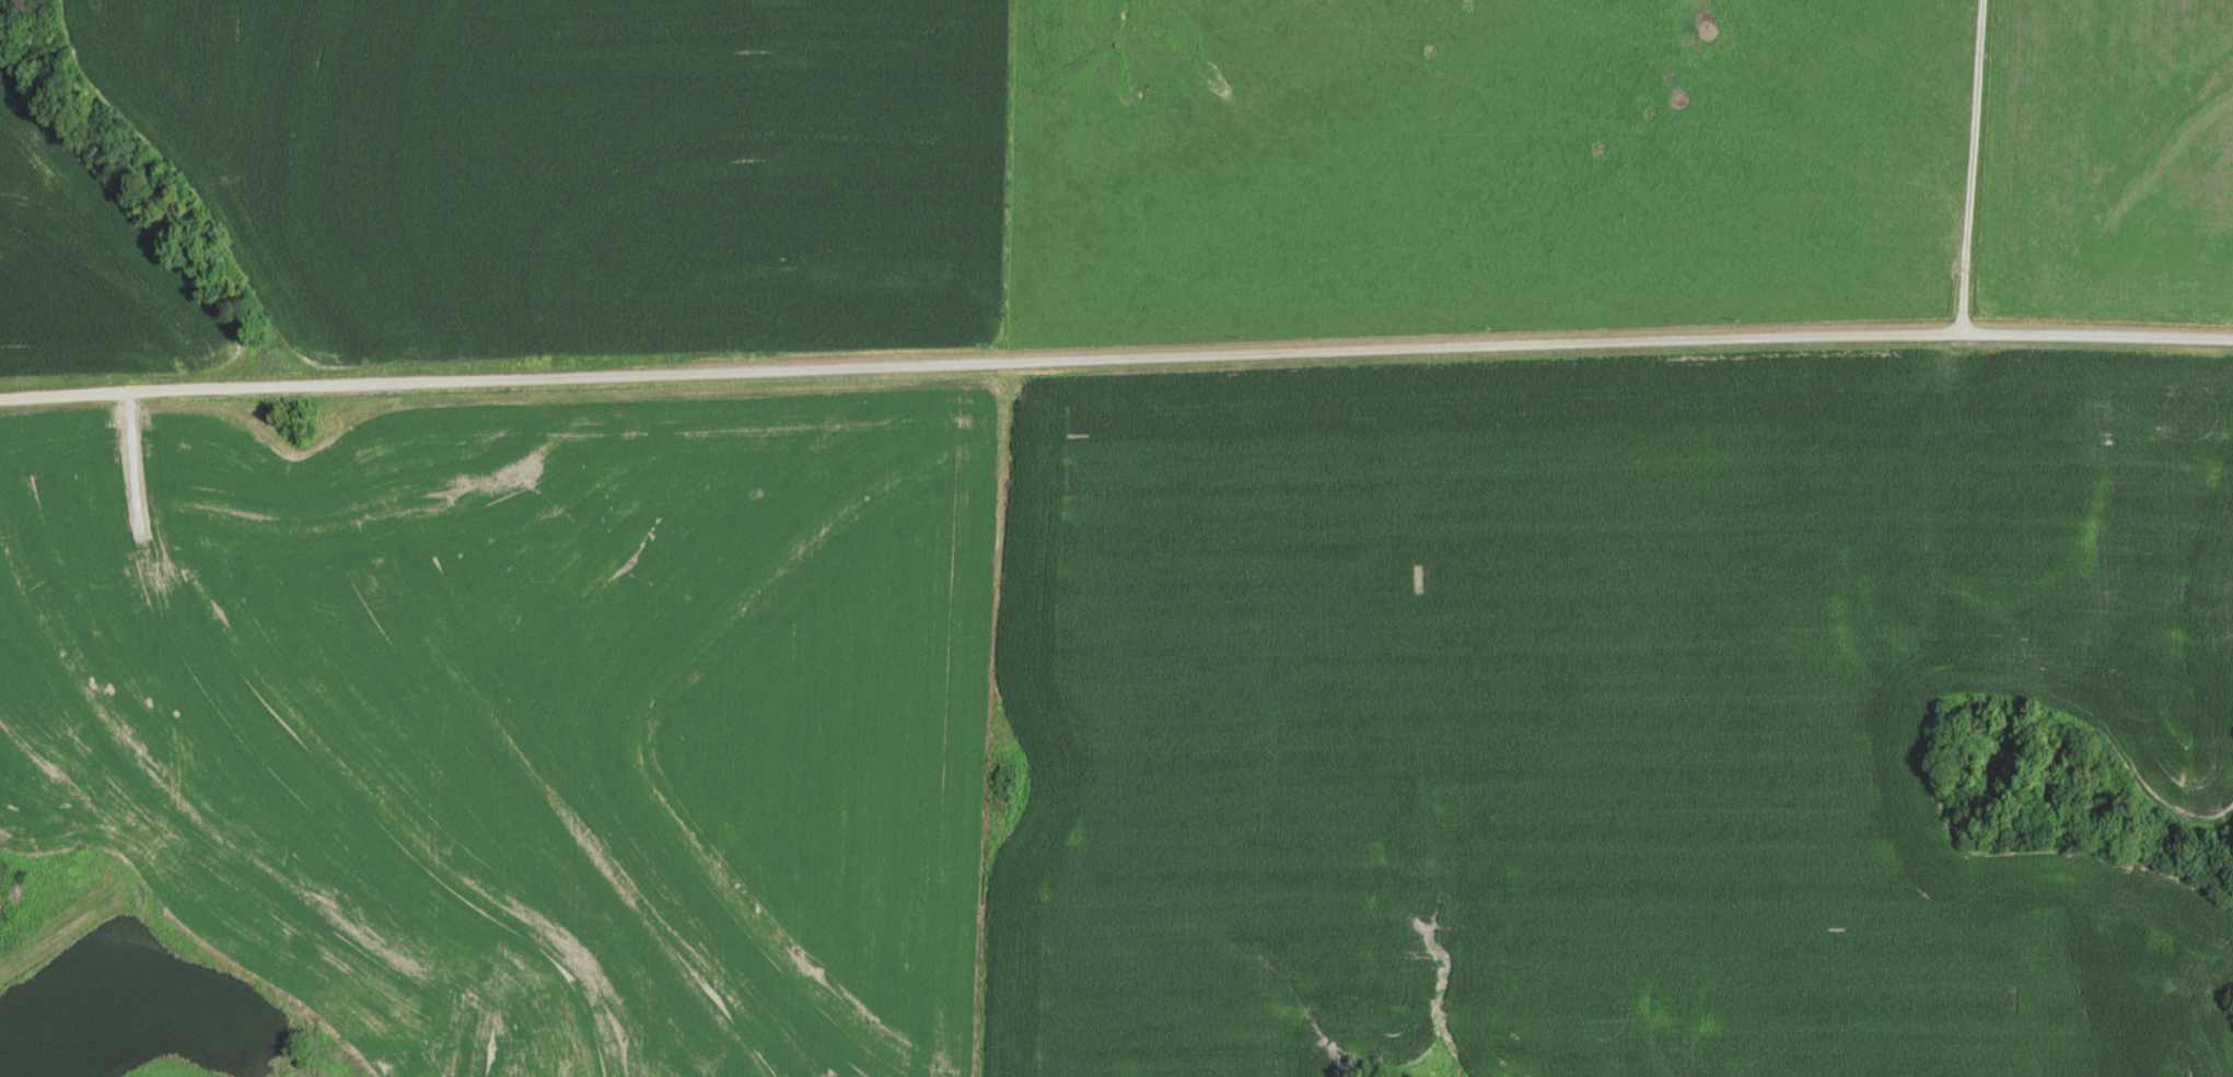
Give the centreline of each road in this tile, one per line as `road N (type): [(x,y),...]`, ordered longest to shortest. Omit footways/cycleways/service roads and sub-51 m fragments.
road 1 (residential): [(0,396),(1710,333),(1941,328),(2232,336)]
road 2 (residential): [(125,389),(141,539)]

